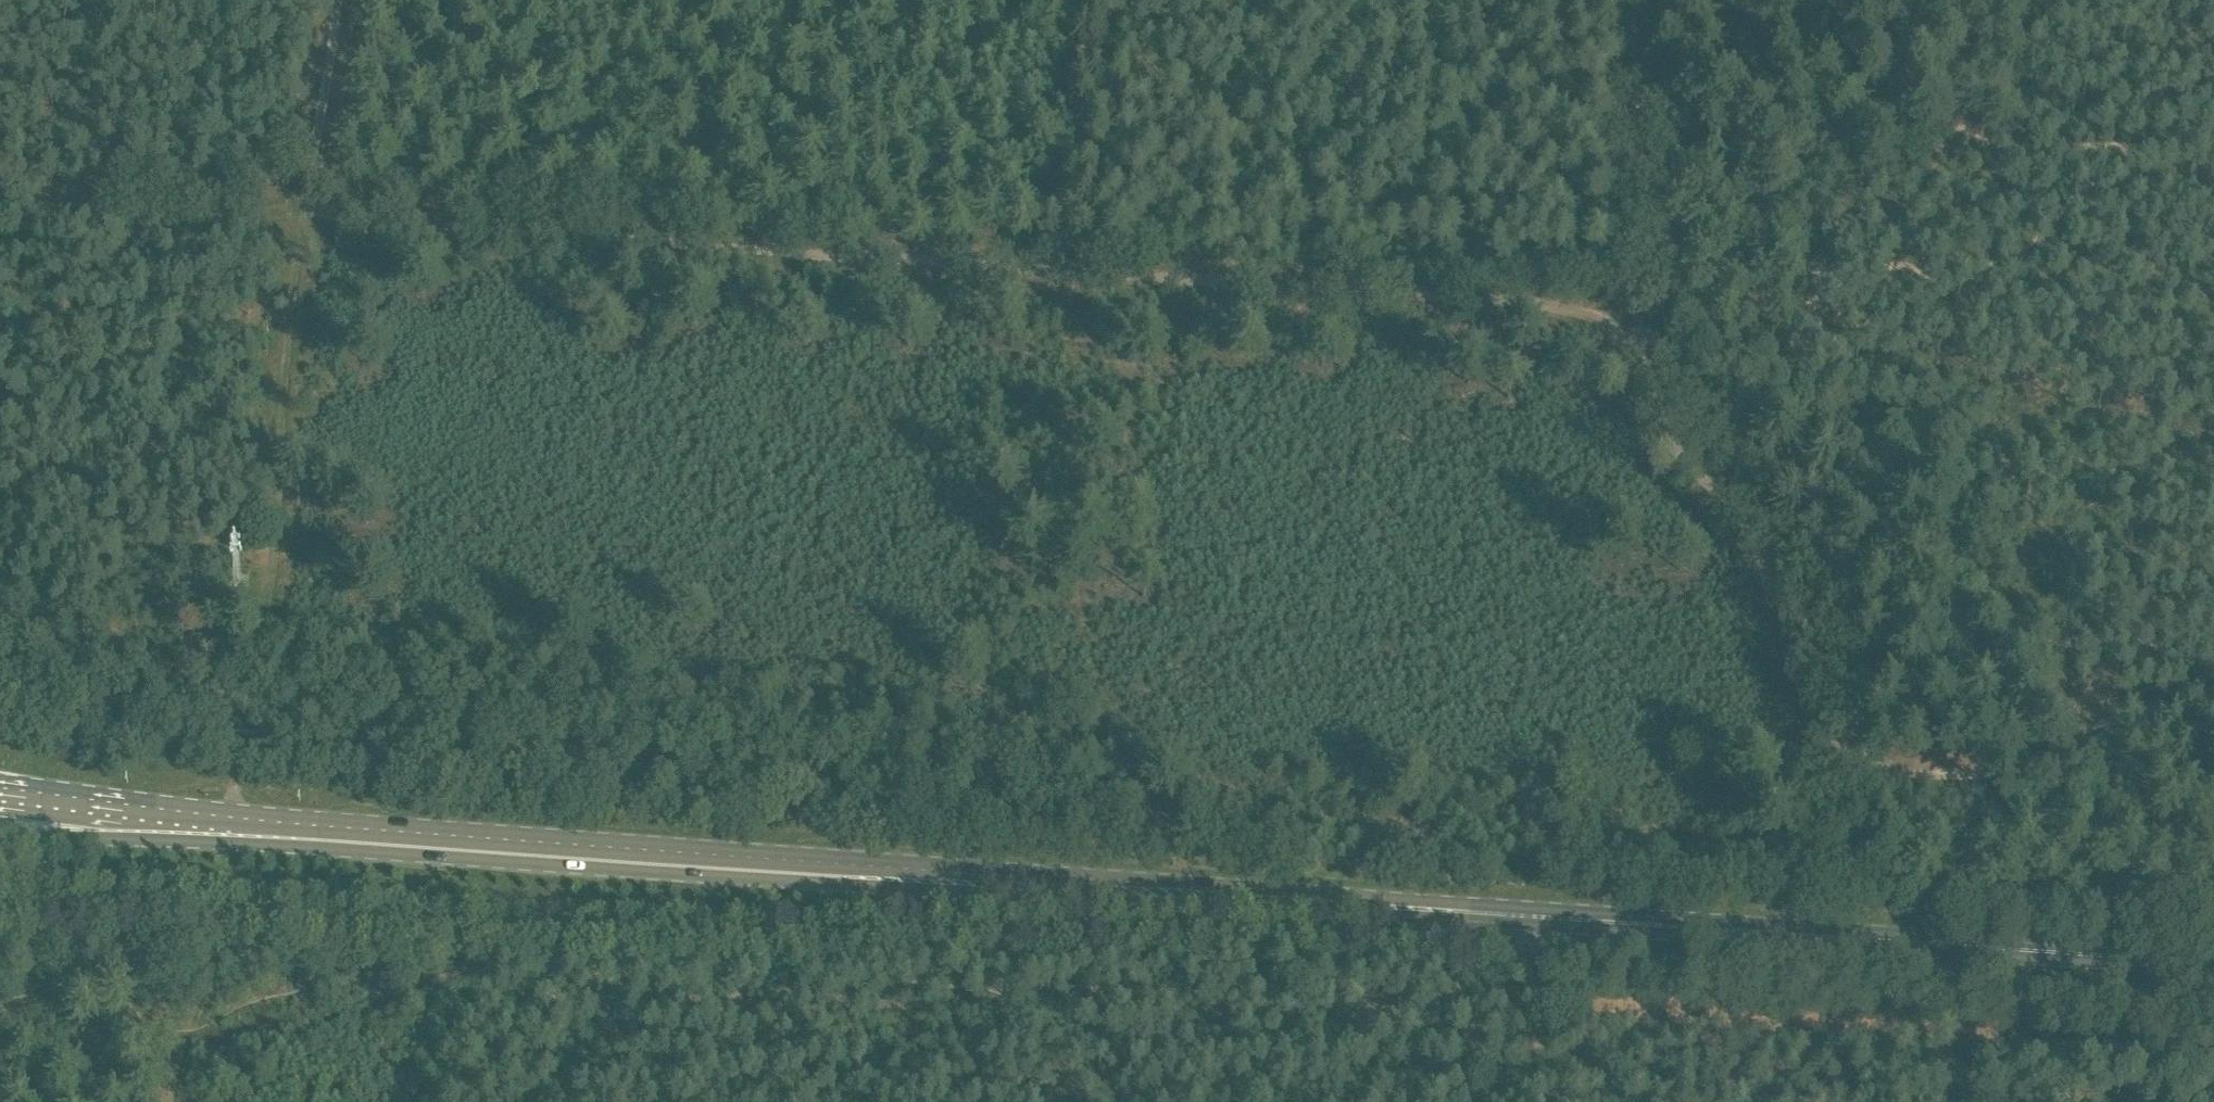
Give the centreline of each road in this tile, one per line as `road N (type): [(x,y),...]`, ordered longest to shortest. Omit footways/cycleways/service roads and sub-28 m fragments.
road 1 (primary): [(2213,968),(1531,917),(132,834)]
road 2 (track): [(1838,741),(1810,635),(1764,552),(1672,445),(1643,361),(1643,321),(1523,300),(302,219)]
road 3 (track): [(302,219),(274,445),(277,532),(225,838)]
road 4 (track): [(2213,688),(2136,707),(2035,748),(1947,765),(1838,741)]
road 5 (track): [(74,192),(302,219)]
road 6 (track): [(302,219),(337,0)]
road 7 (track): [(1531,917),(1527,970),(1480,1016),(1470,1101)]
road 8 (track): [(1838,741),(1829,941)]
road 9 (track): [(1629,0),(1635,168)]
road 10 (track): [(1635,168),(1643,321)]
road 11 (primary): [(132,834),(0,807)]
road 12 (primary): [(0,833),(132,834)]

